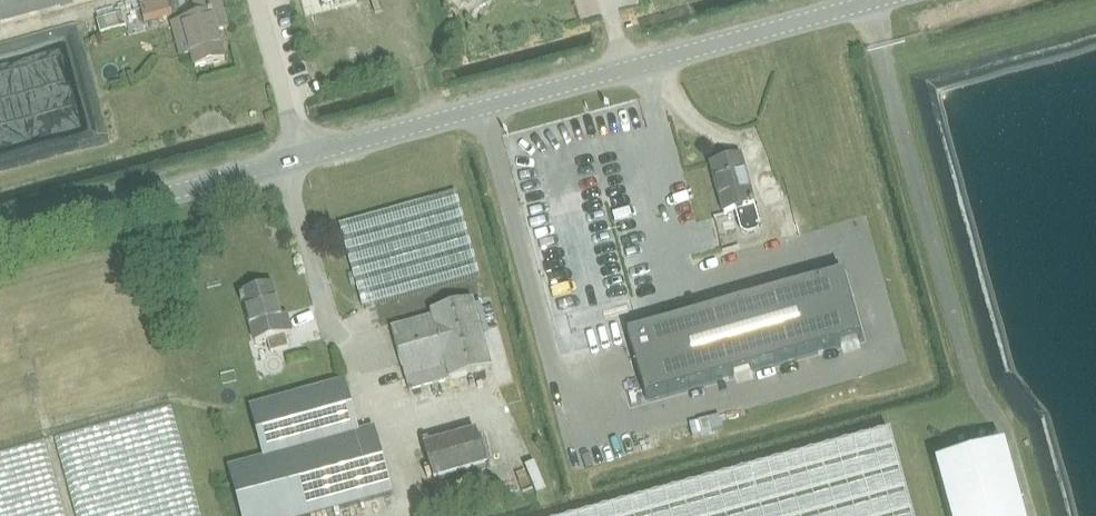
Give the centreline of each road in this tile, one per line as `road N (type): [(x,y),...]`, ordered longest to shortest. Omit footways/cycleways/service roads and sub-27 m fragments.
road 1 (unclassified): [(0,239),(878,0)]

